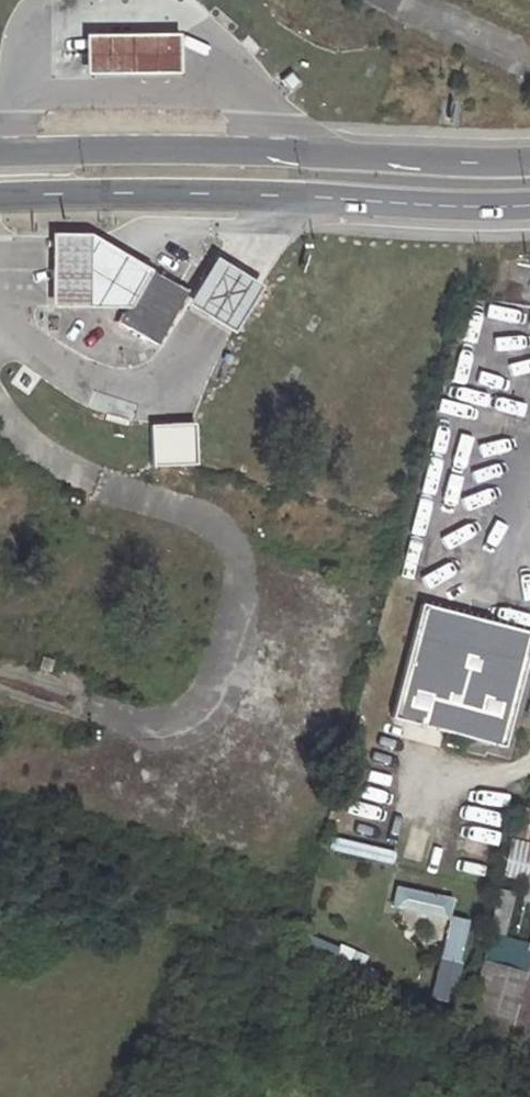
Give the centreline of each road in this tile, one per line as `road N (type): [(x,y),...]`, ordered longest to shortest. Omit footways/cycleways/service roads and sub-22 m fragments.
road 1 (primary): [(529,161),(0,153)]
road 2 (primary): [(0,197),(529,204)]
road 3 (residential): [(397,0),(529,60)]

